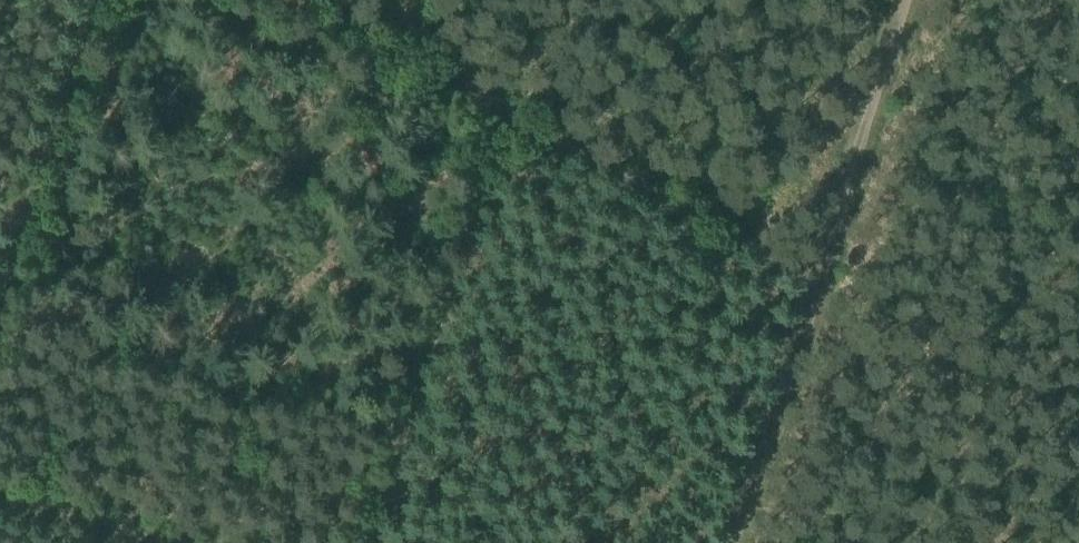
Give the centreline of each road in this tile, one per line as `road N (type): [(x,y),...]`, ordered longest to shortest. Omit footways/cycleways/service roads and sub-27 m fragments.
road 1 (track): [(810,282),(283,0)]
road 2 (track): [(903,0),(810,282)]
road 3 (track): [(86,0),(0,279)]
road 4 (track): [(798,341),(1078,411)]
road 5 (track): [(798,341),(732,542)]
road 6 (track): [(131,542),(0,504)]

